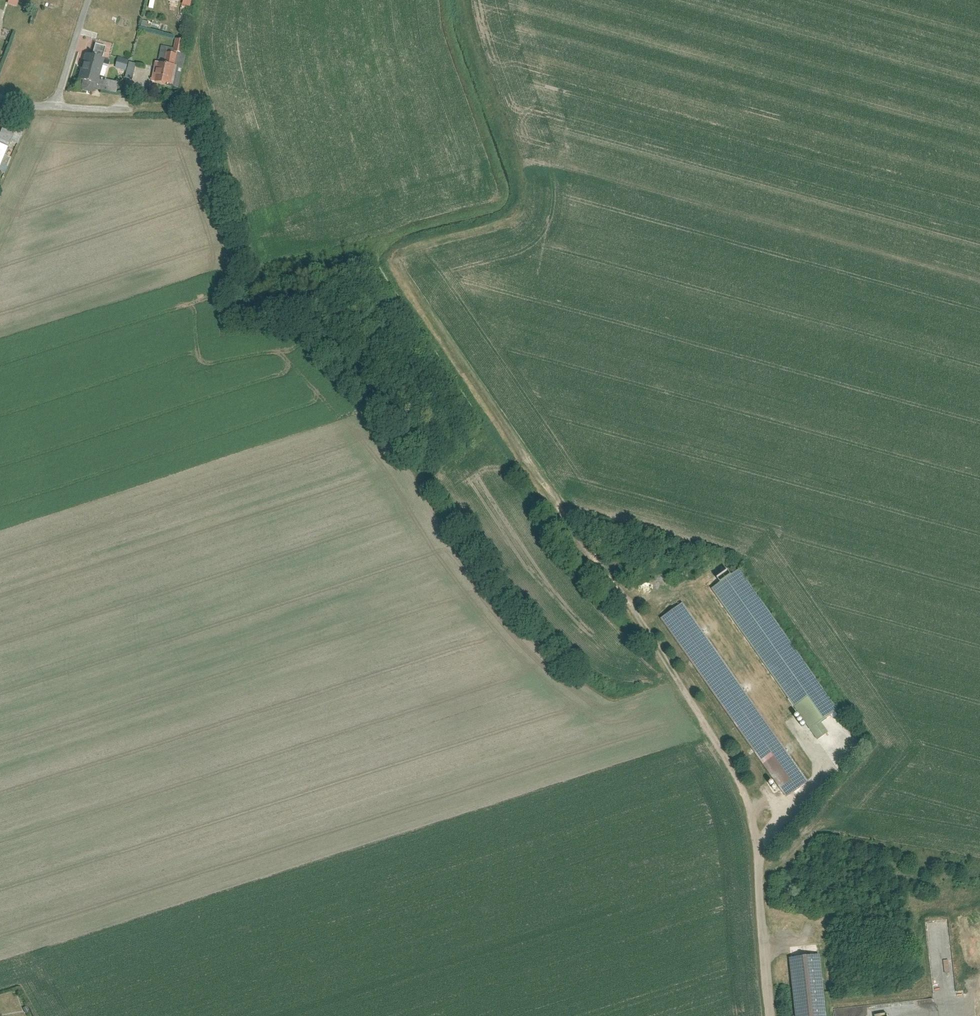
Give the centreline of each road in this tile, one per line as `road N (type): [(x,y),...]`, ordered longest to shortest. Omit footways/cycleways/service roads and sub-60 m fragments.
road 1 (track): [(563,516),(631,607),(744,794),(757,850),(771,1015)]

